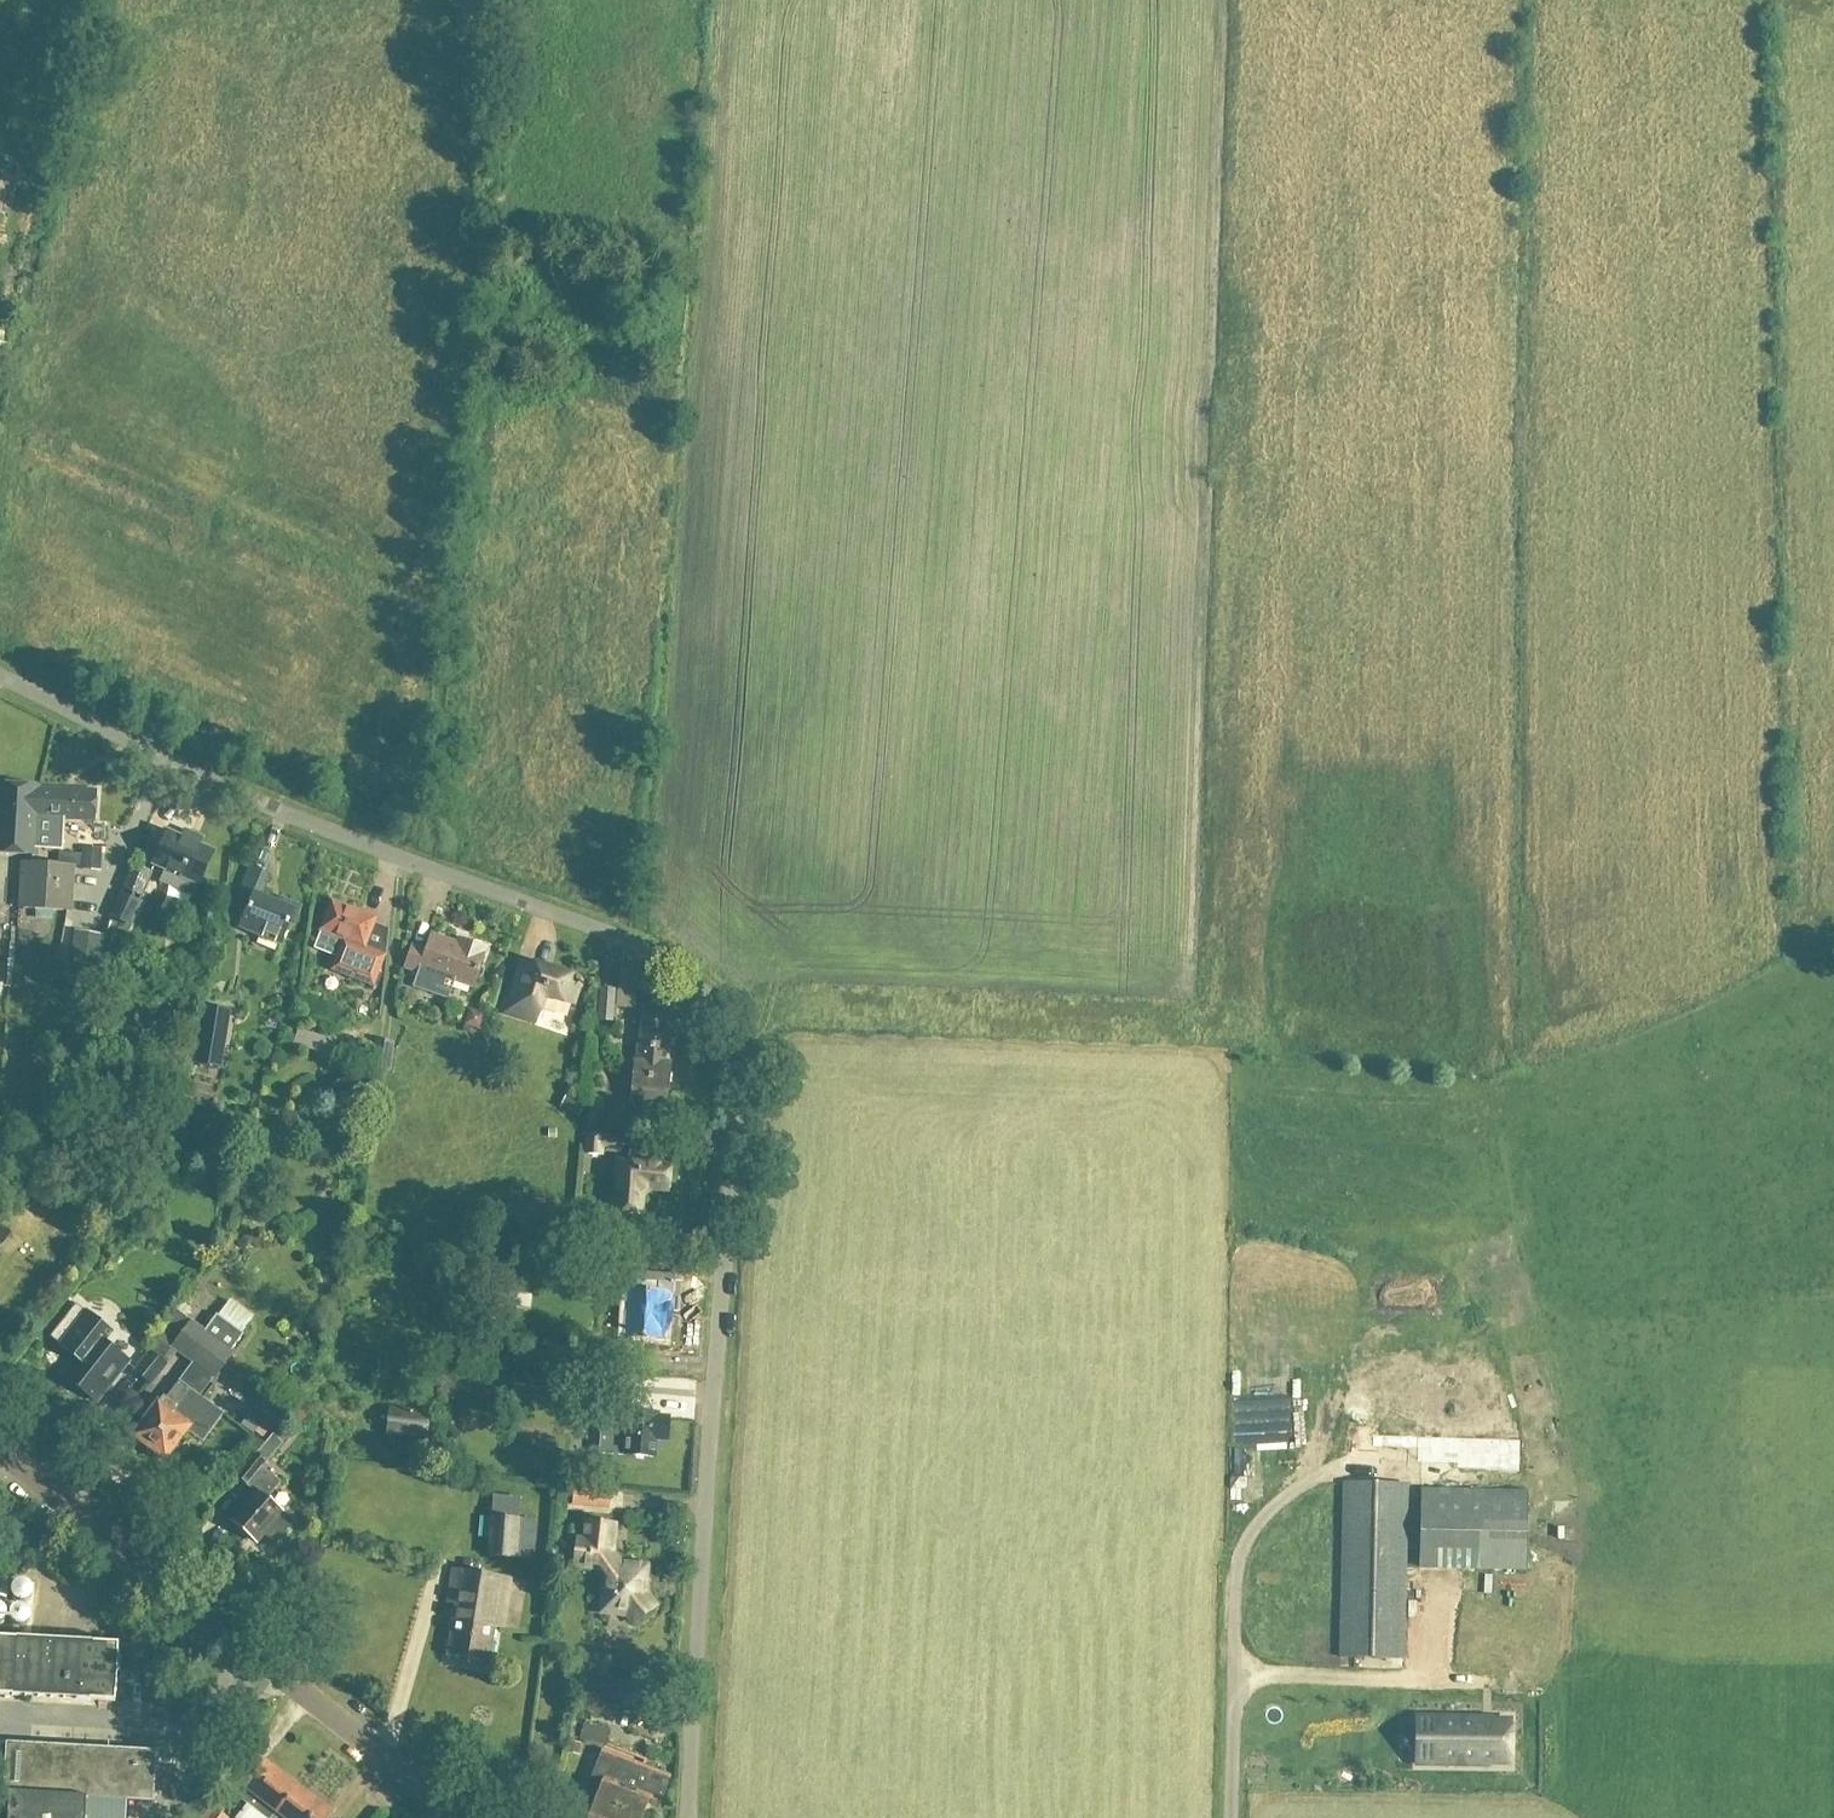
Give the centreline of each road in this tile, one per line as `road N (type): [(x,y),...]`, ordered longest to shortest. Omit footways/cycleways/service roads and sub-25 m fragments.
road 1 (unclassified): [(688,1817),(737,1116),(732,1034),(692,980),(652,953),(156,756),(0,676)]
road 2 (unclassified): [(465,1817),(0,1447)]

